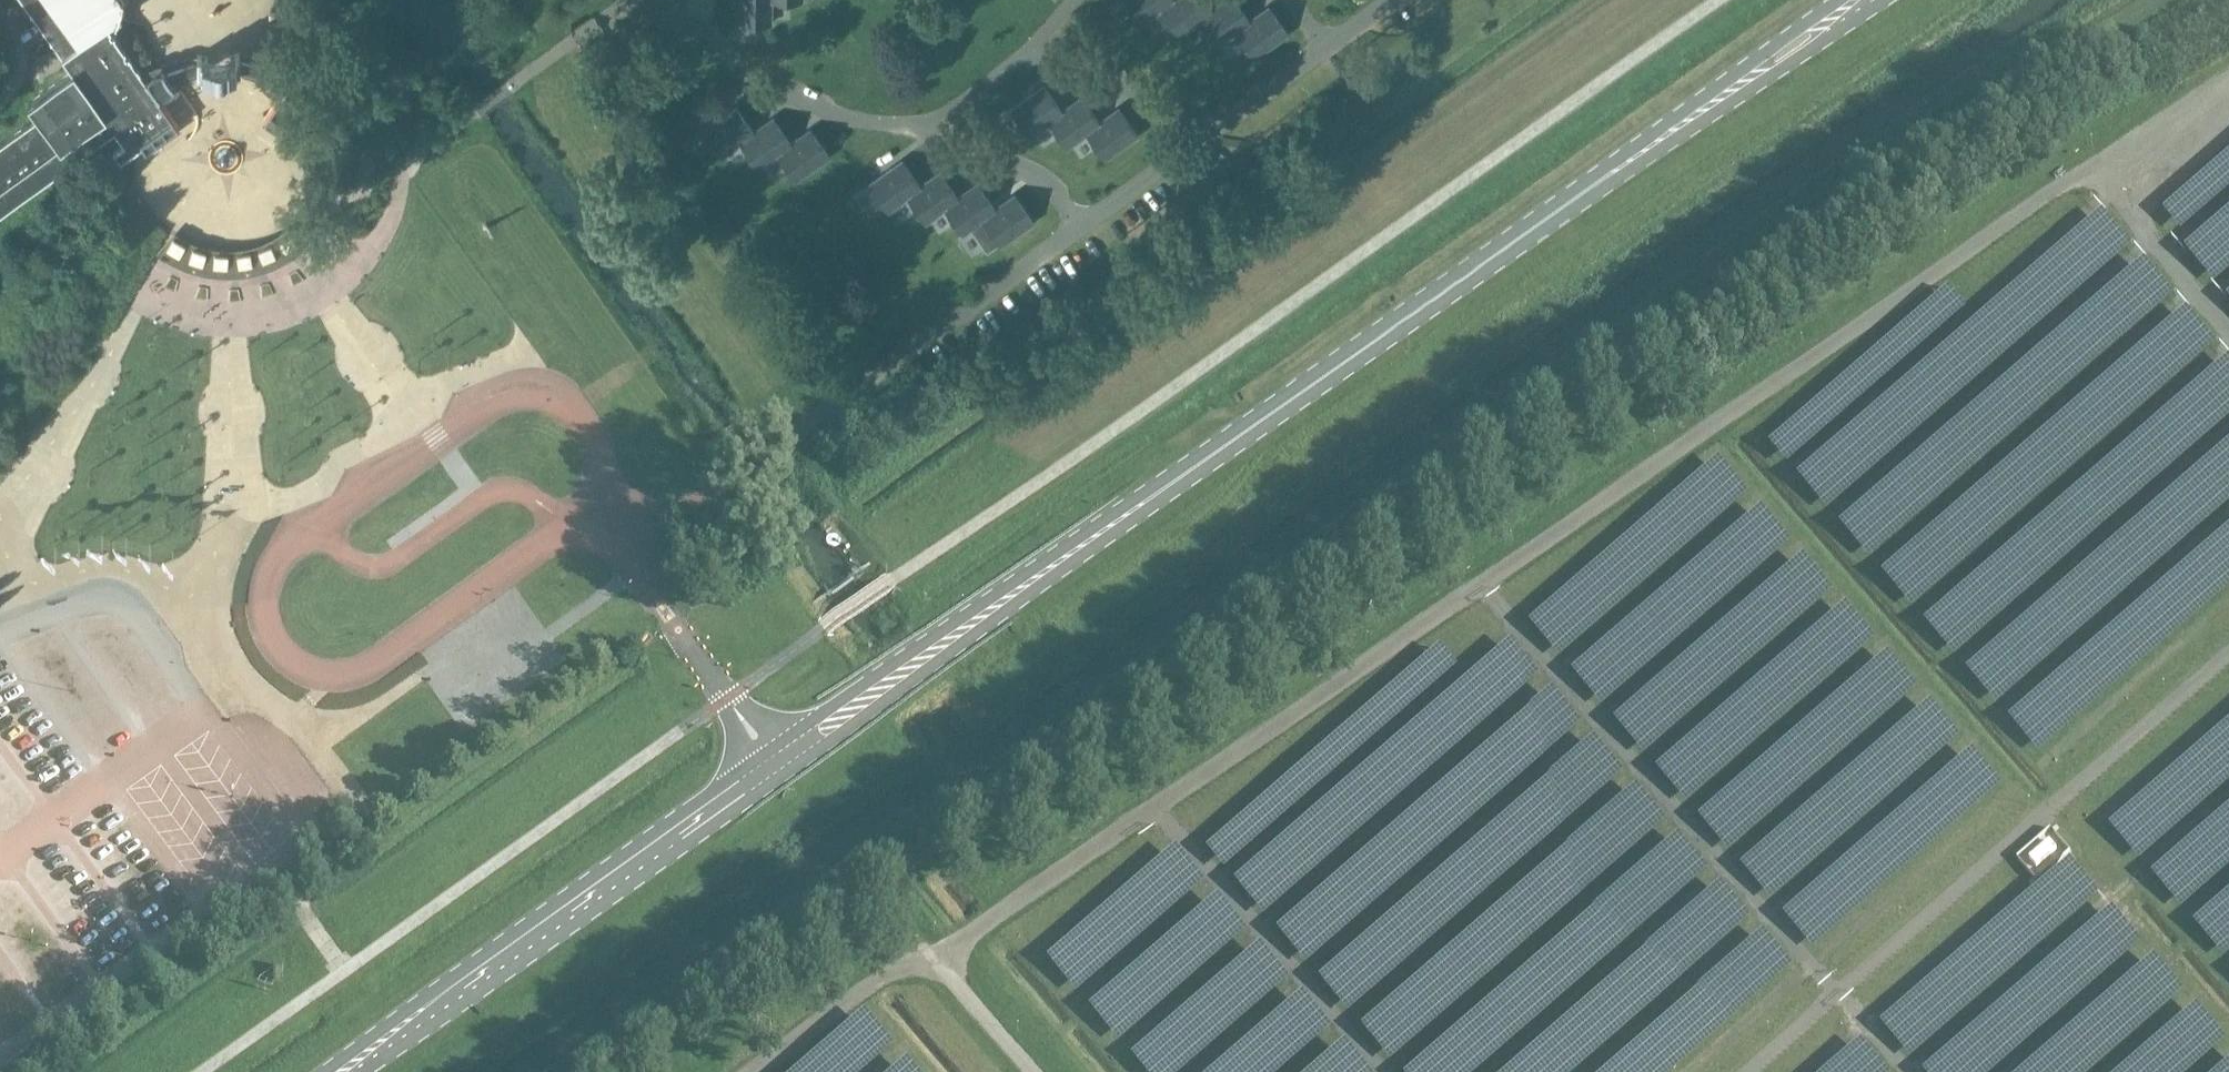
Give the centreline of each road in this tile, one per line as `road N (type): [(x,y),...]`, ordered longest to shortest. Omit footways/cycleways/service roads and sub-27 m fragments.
road 1 (primary): [(345,1071),(1865,0)]

